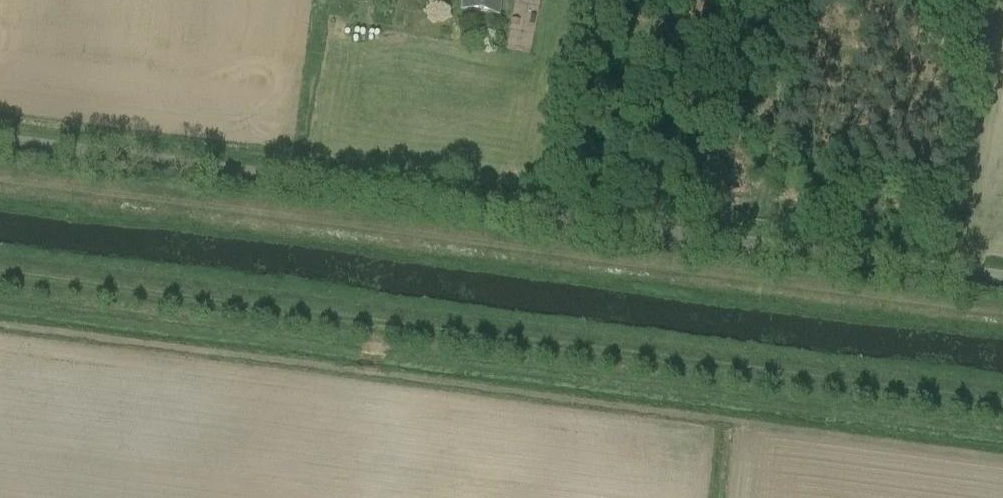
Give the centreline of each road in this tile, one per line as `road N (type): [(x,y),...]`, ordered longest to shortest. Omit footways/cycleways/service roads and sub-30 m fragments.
road 1 (unclassified): [(1002,277),(0,143)]
road 2 (track): [(0,275),(1002,400)]

